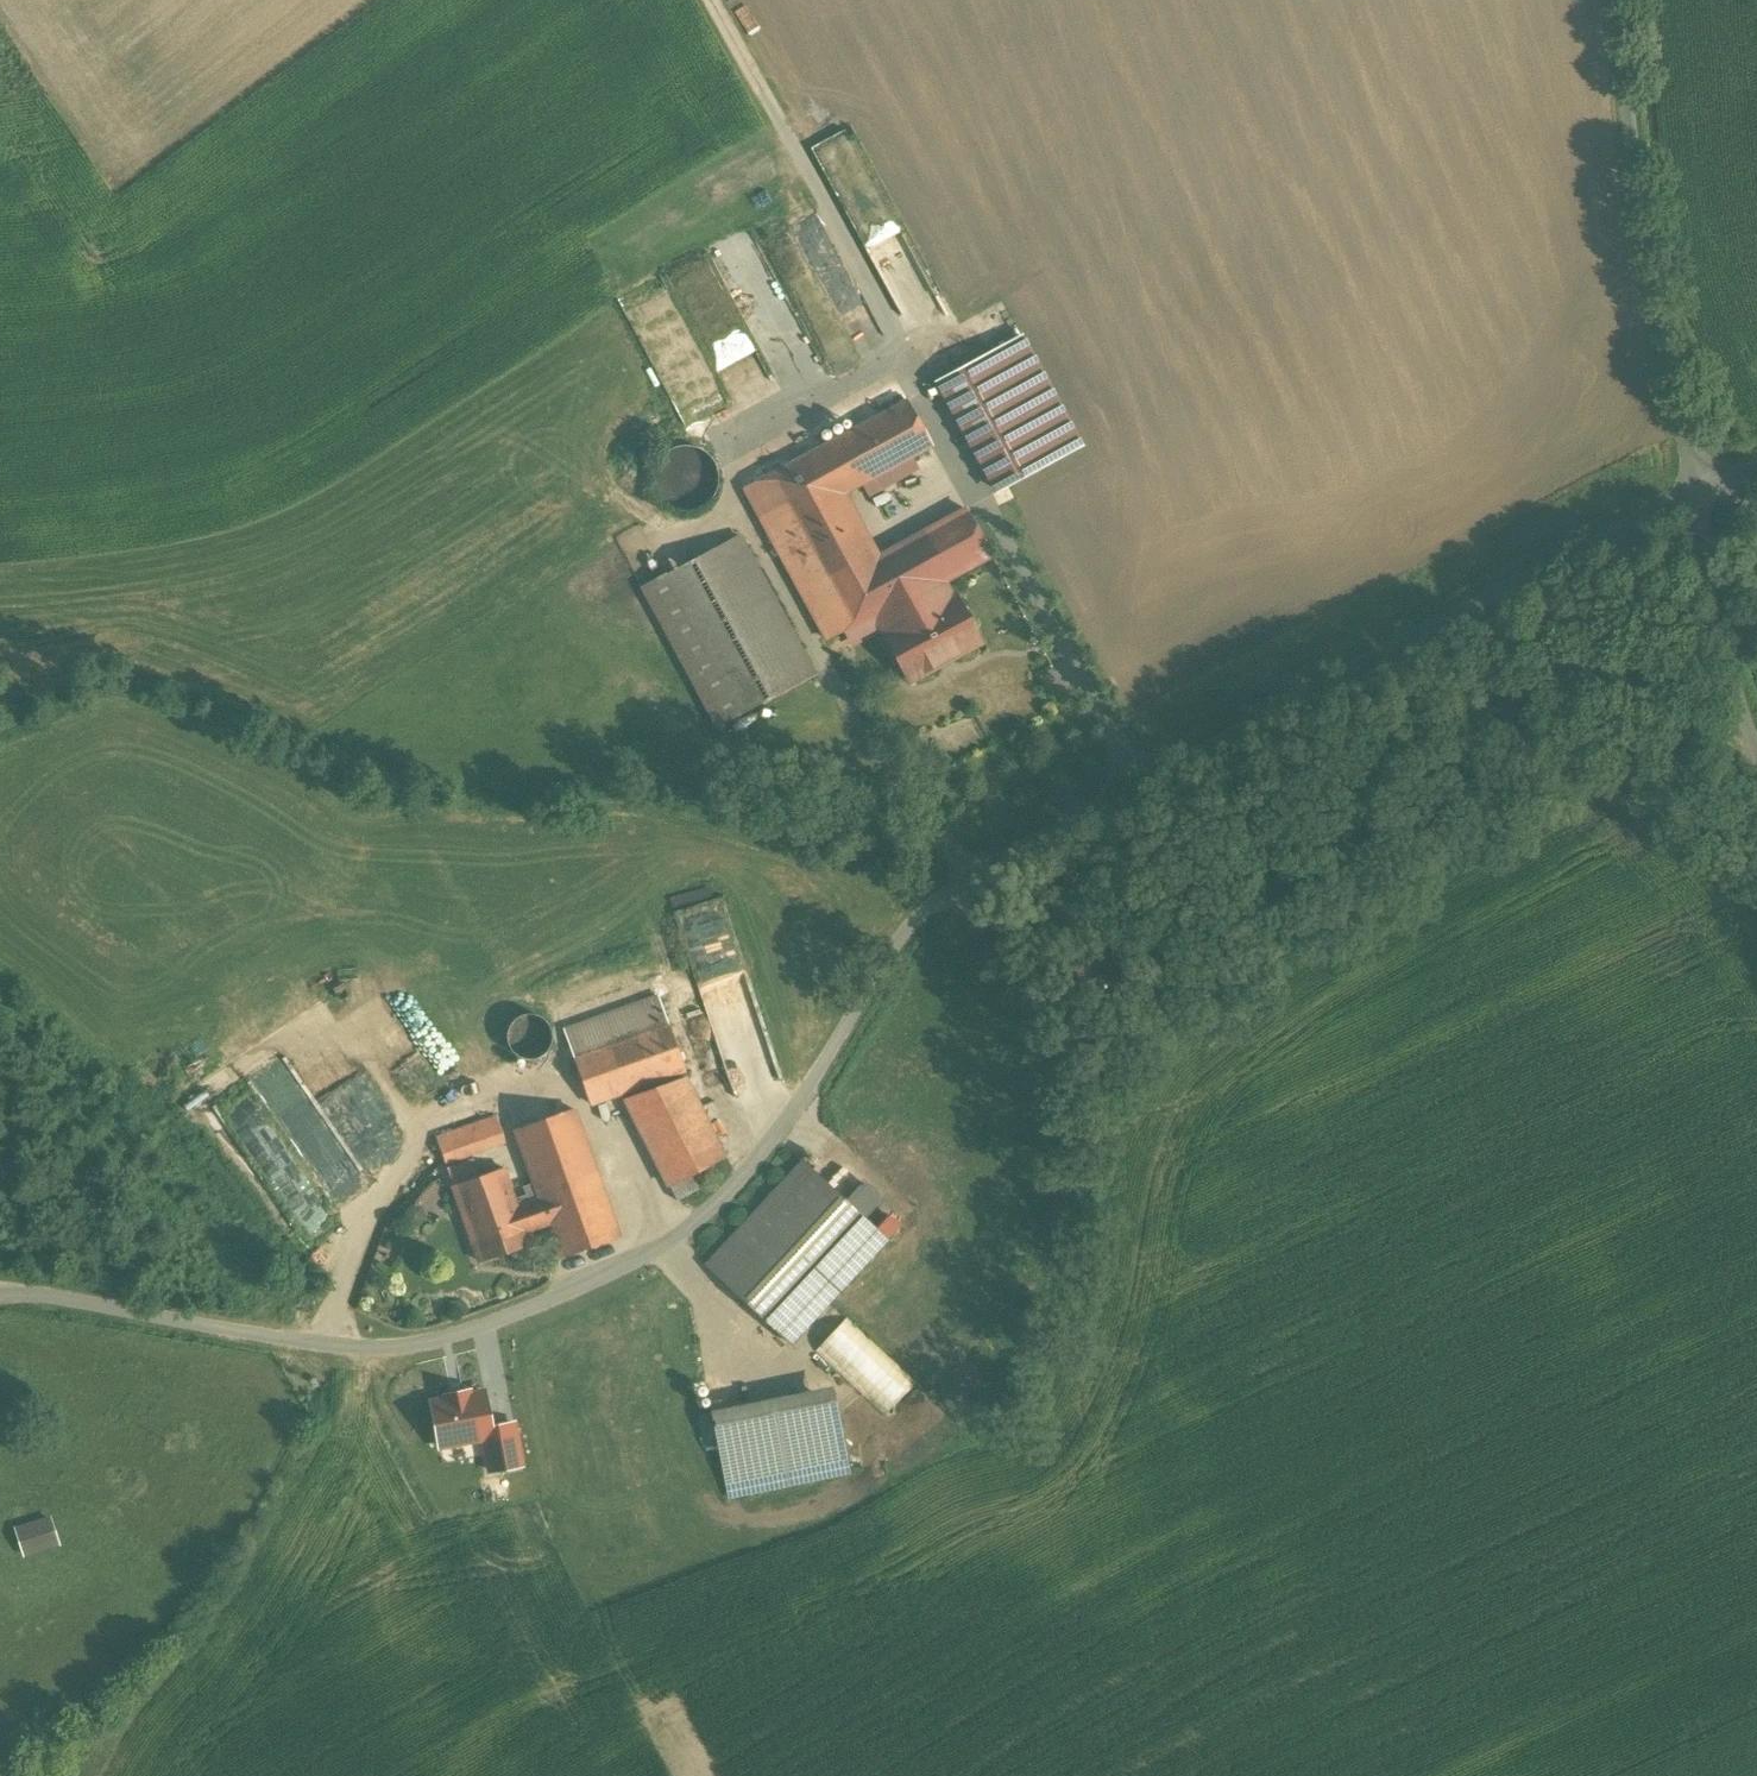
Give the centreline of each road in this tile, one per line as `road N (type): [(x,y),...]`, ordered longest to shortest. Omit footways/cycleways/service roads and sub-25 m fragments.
road 1 (unclassified): [(1694,496),(1495,593),(981,870),(903,945),(862,1017),(736,1188),(638,1262),(583,1288),(410,1347),(351,1348),(0,1291)]
road 2 (unclassified): [(1694,496),(1640,173),(1624,0)]
road 3 (track): [(712,0),(895,327)]
road 4 (track): [(1495,593),(1752,715)]
road 5 (unclassified): [(1756,729),(1694,496)]

